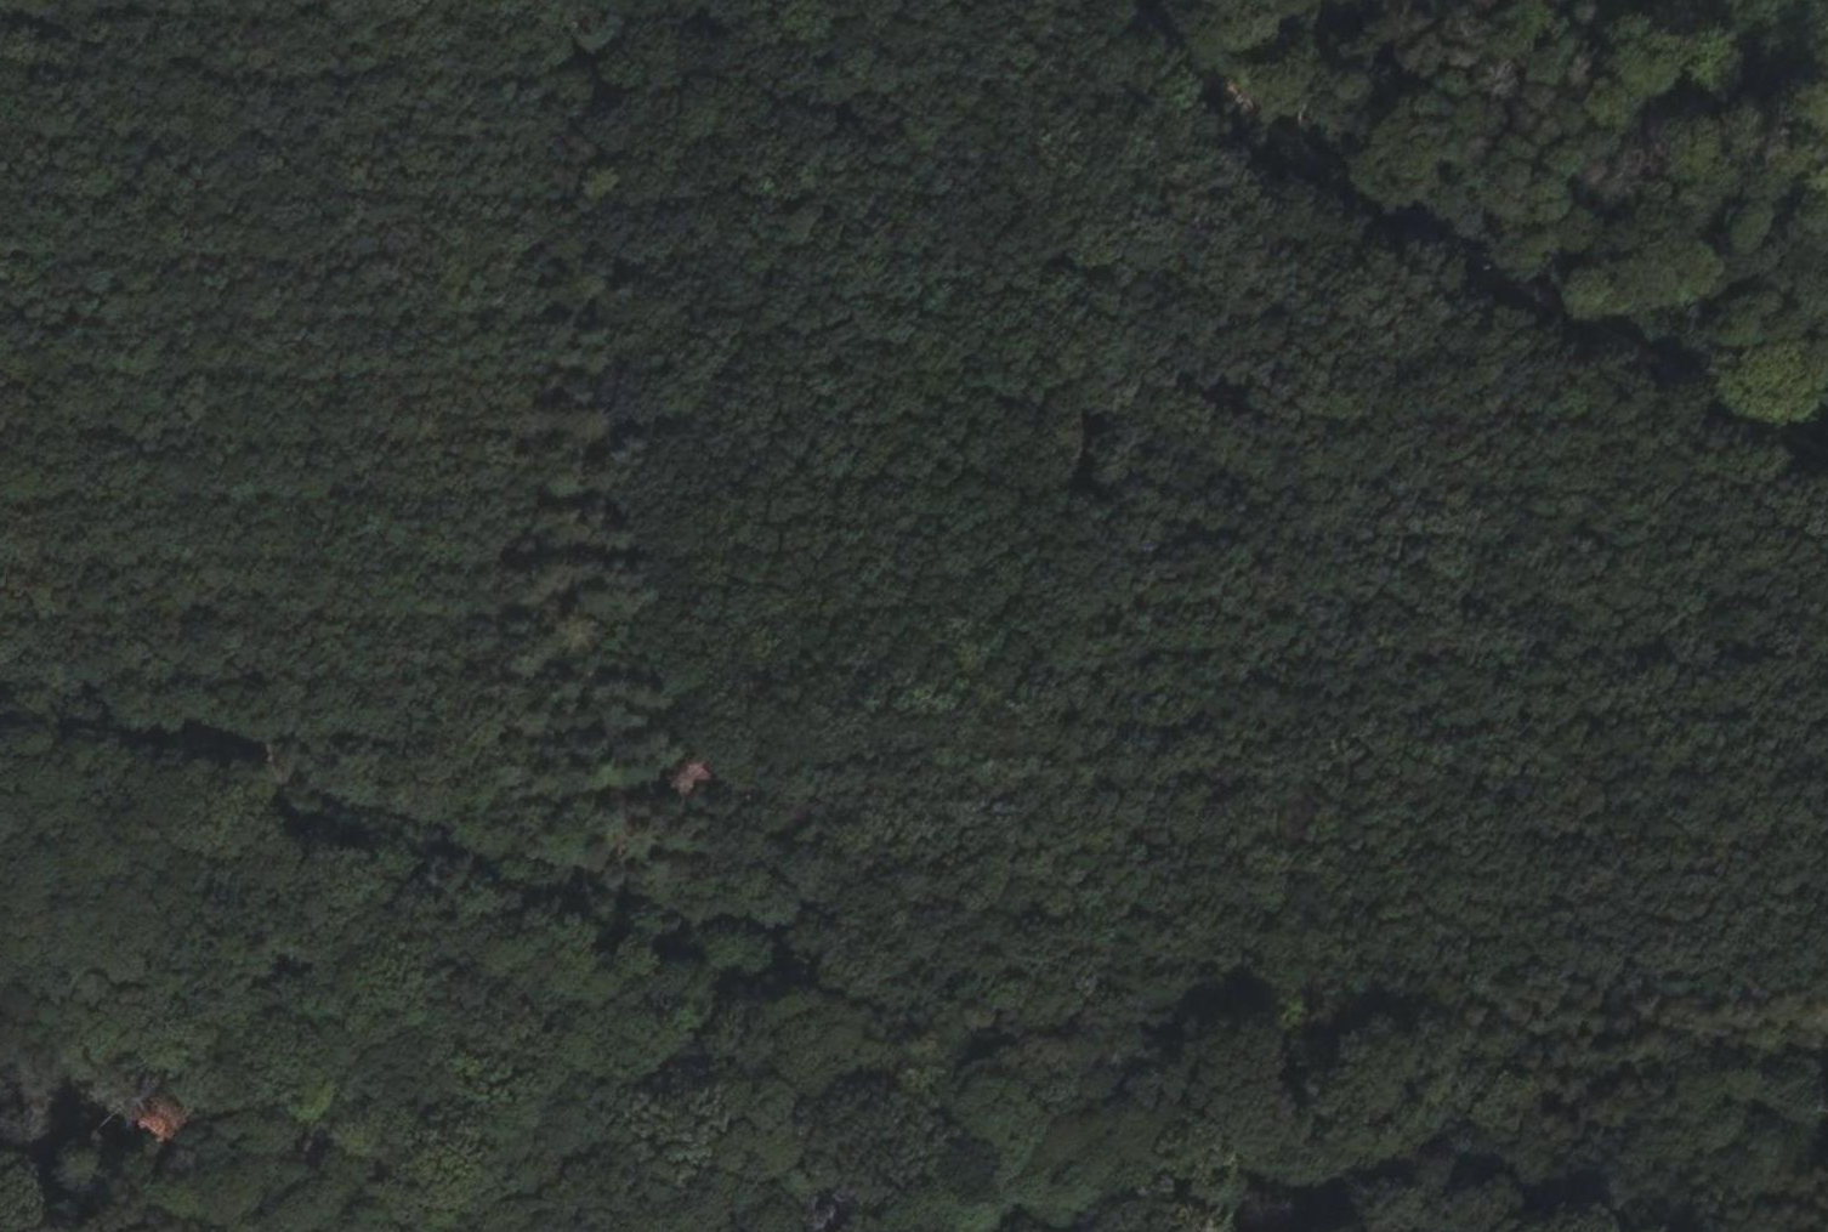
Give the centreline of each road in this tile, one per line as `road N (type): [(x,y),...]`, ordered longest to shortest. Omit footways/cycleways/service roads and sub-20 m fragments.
road 1 (track): [(0,710),(639,937),(1380,1231)]
road 2 (track): [(1827,482),(1376,230),(1280,158)]
road 3 (track): [(1280,158),(1235,127),(1126,0)]

